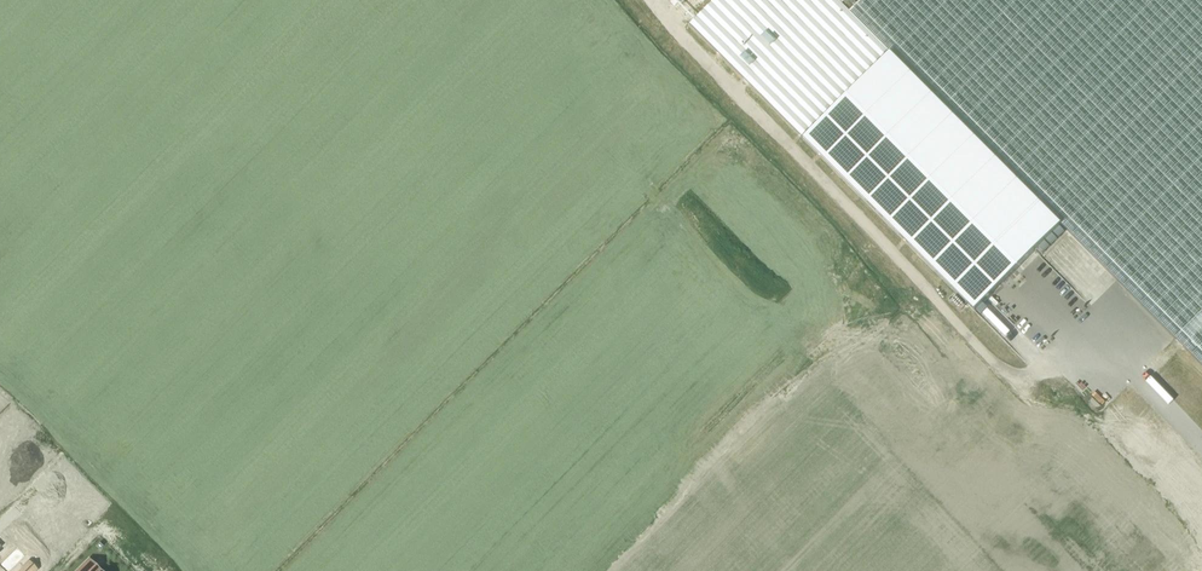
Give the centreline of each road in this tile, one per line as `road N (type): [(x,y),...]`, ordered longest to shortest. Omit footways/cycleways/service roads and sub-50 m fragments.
road 1 (track): [(653,0),(970,340),(1020,381),(1038,384),(1088,333)]
road 2 (track): [(0,151),(152,0)]

